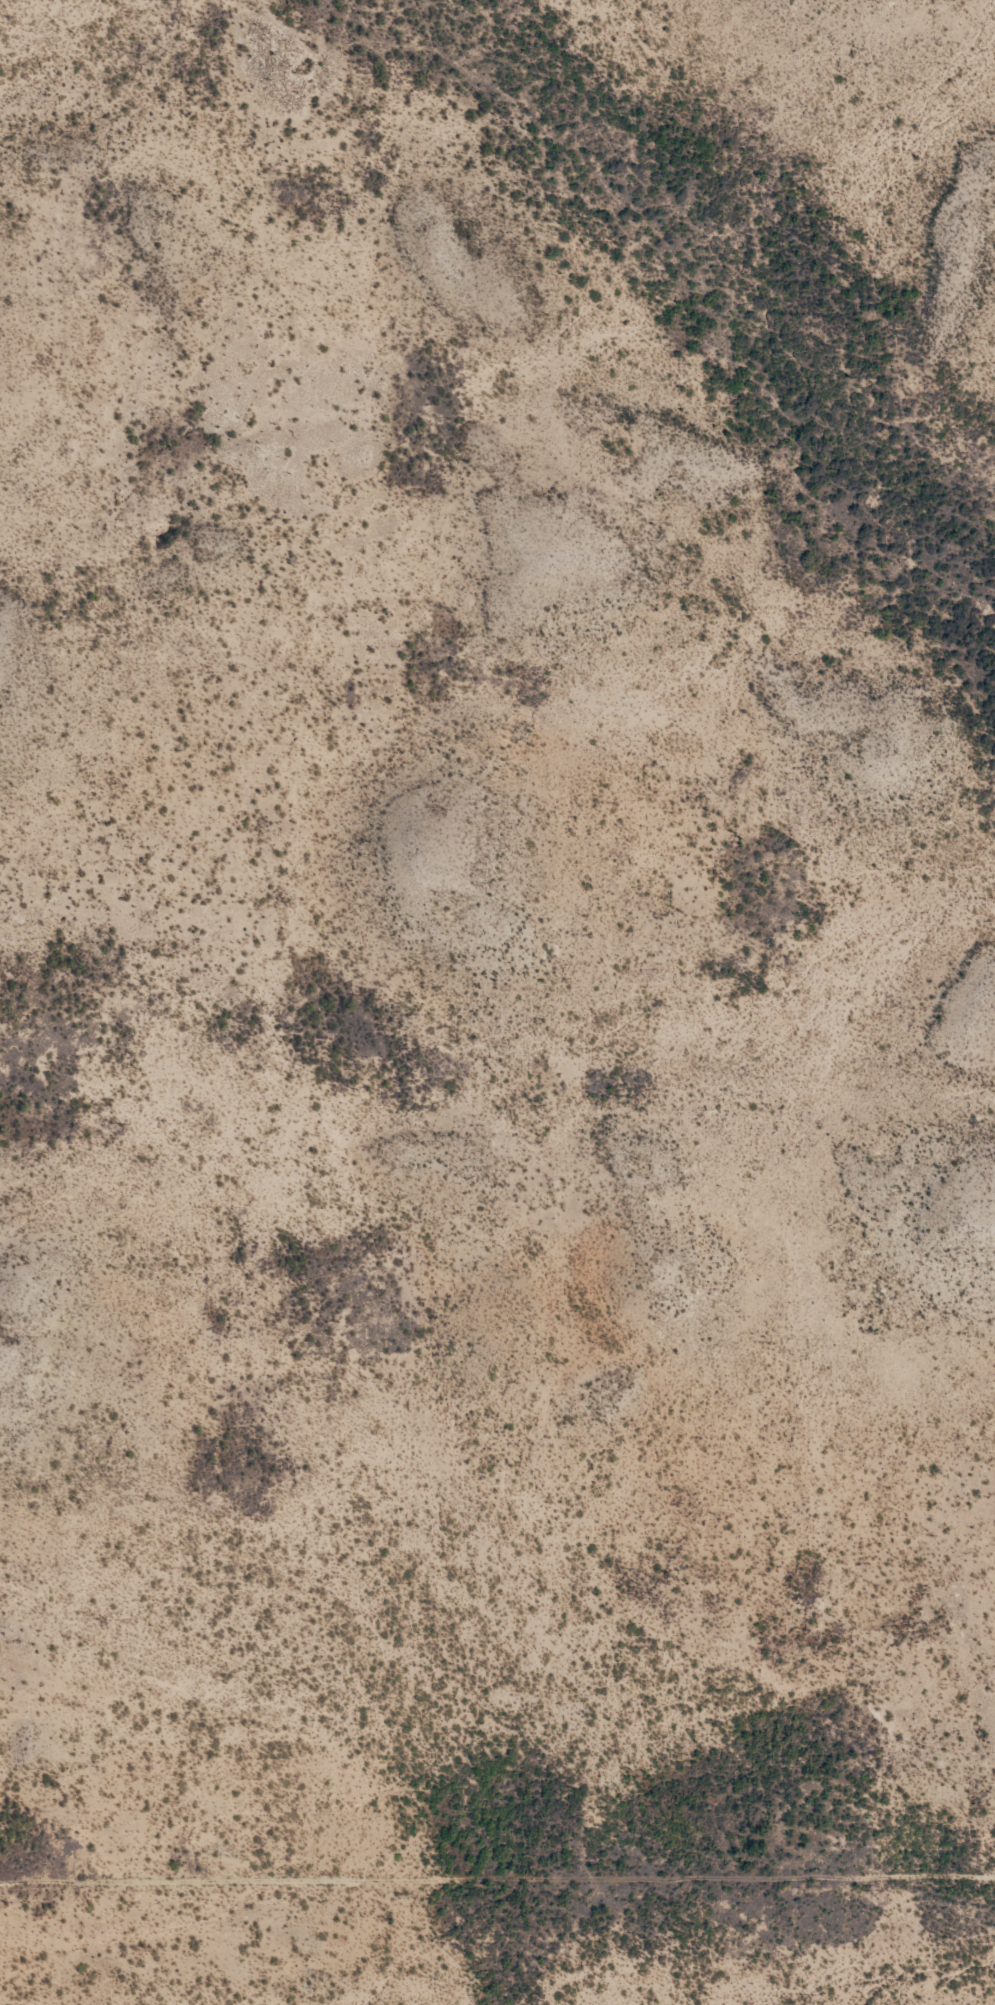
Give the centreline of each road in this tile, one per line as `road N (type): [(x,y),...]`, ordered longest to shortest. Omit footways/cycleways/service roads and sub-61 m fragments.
road 1 (track): [(994,1799),(0,1807)]

